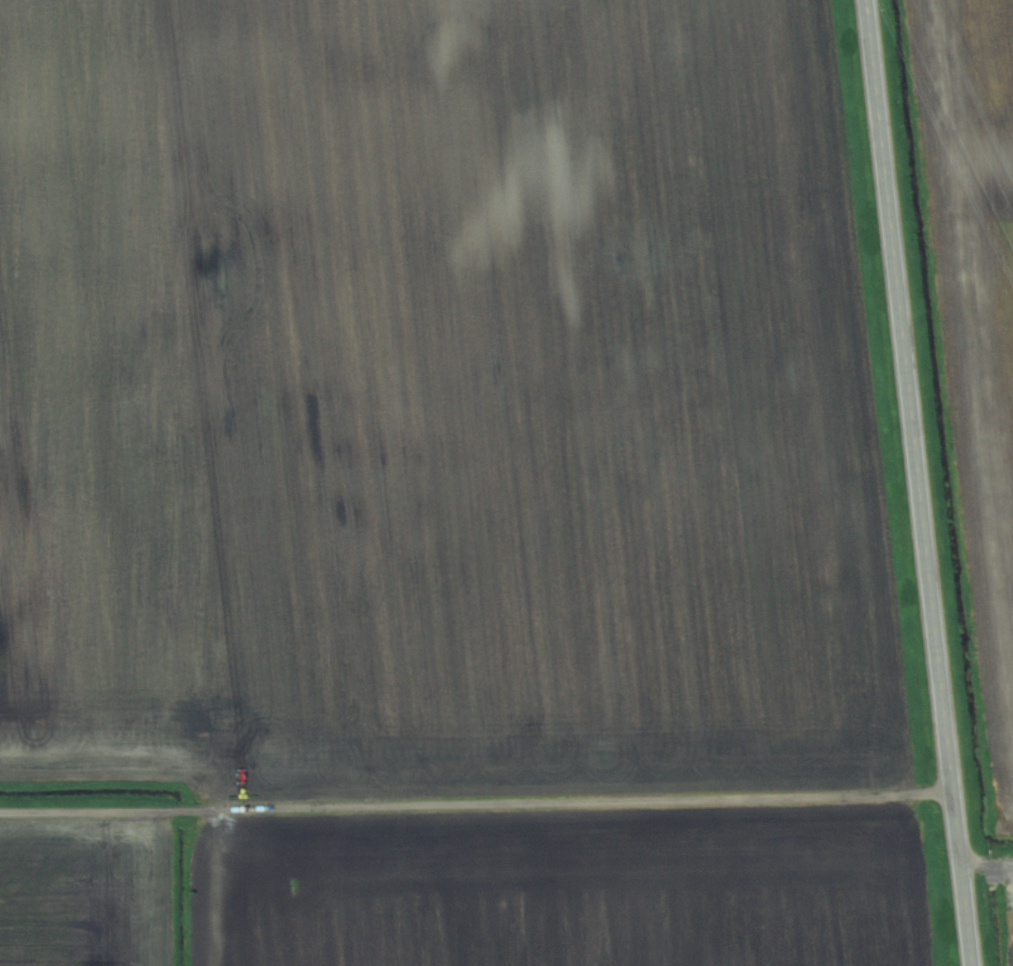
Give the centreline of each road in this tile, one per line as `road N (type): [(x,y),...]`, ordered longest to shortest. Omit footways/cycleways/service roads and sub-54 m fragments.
road 1 (tertiary): [(865,0),(973,965)]
road 2 (residential): [(953,792),(0,815)]

